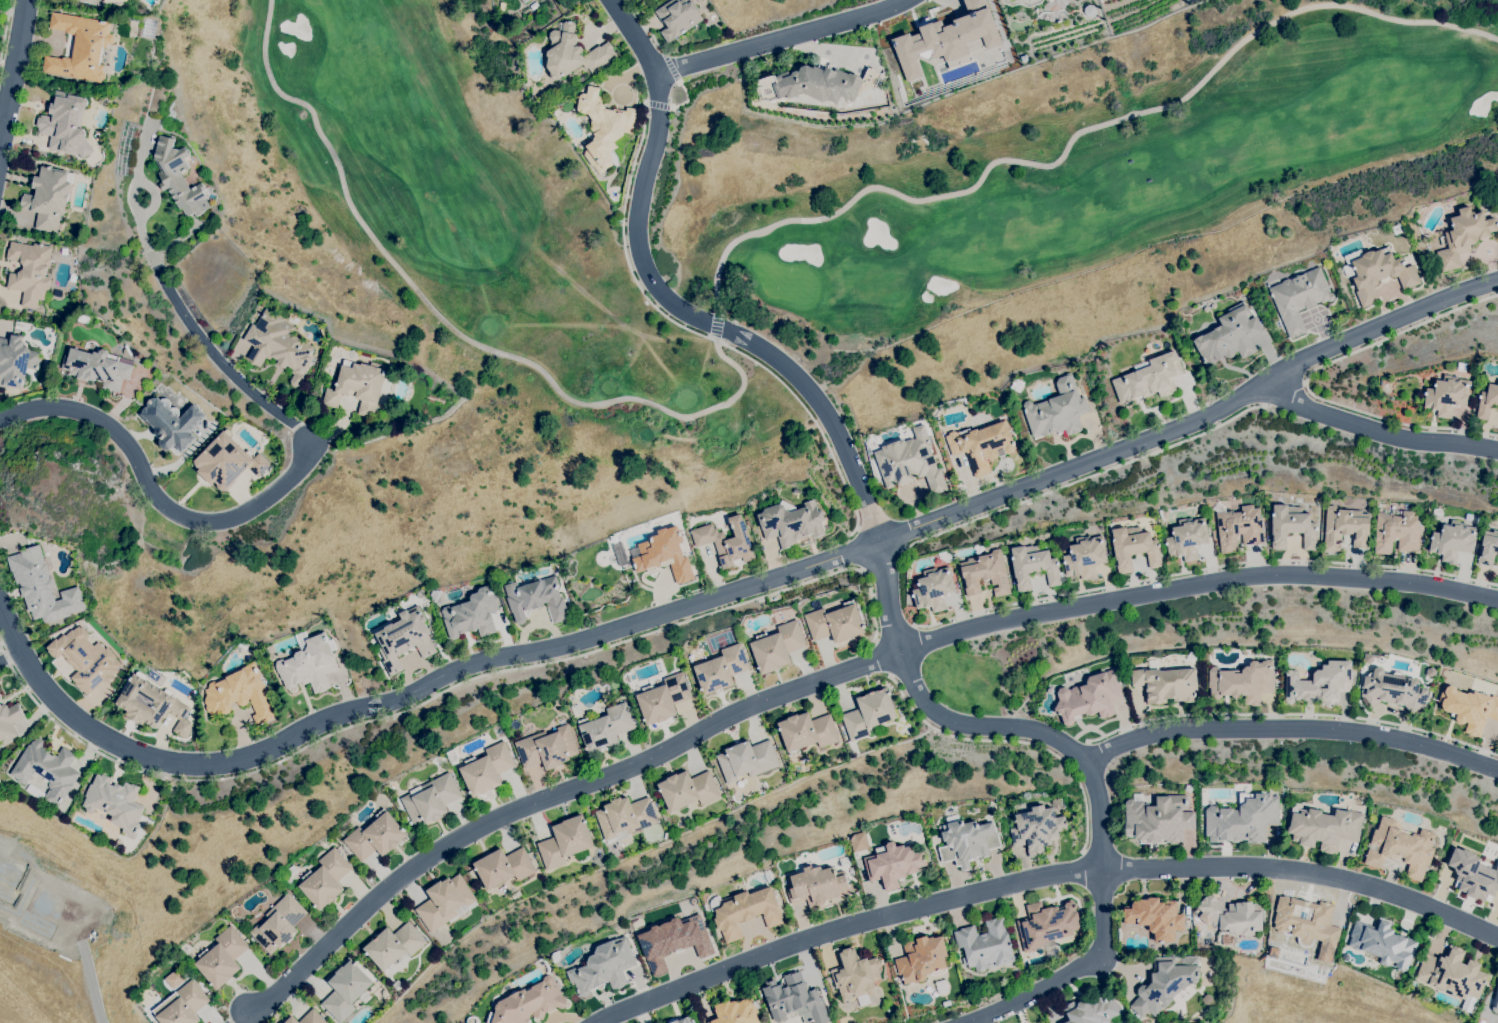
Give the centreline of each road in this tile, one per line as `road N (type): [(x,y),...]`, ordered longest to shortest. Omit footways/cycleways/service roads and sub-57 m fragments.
road 1 (residential): [(0,610),(41,682),(80,722),(145,754),(217,763),(405,695),(466,664),(577,642),(880,543),(1206,417),(1306,359),(1497,280)]
road 2 (residential): [(1497,598),(1304,572),(1237,575),(931,638),(746,707),(647,760),(472,831),(384,891),(272,997),(247,1010)]
road 3 (residential): [(1093,757),(1043,730),(955,723),(925,703),(894,635),(880,543),(825,411),(771,355),(678,306),(653,283),(638,234),(658,133),(660,71),(613,0)]
road 4 (residential): [(1497,937),(1413,899),(1315,872),(1103,869),(1031,879),(813,935),(594,1022)]
road 5 (track): [(720,312),(721,257),(737,238),(782,220),(829,215),(870,187),(925,200),(974,188),(999,160),(1052,165),(1079,132),(1181,99),(1255,30),(1299,9),(1348,3),(1497,37)]
road 6 (residential): [(0,418),(53,406),(92,414),(122,437),(157,499),(187,517),(223,519),(280,486),(308,452),(309,435),(213,355),(154,266)]
road 7 (residential): [(1093,757),(1153,732),(1329,728),(1411,740),(1497,768)]
road 8 (residential): [(1093,757),(1105,953),(966,1022)]
road 9 (residential): [(660,71),(901,0)]
road 10 (residential): [(1280,374),(1296,399),(1354,424),(1497,449)]
road 11 (residential): [(25,0),(0,137)]

